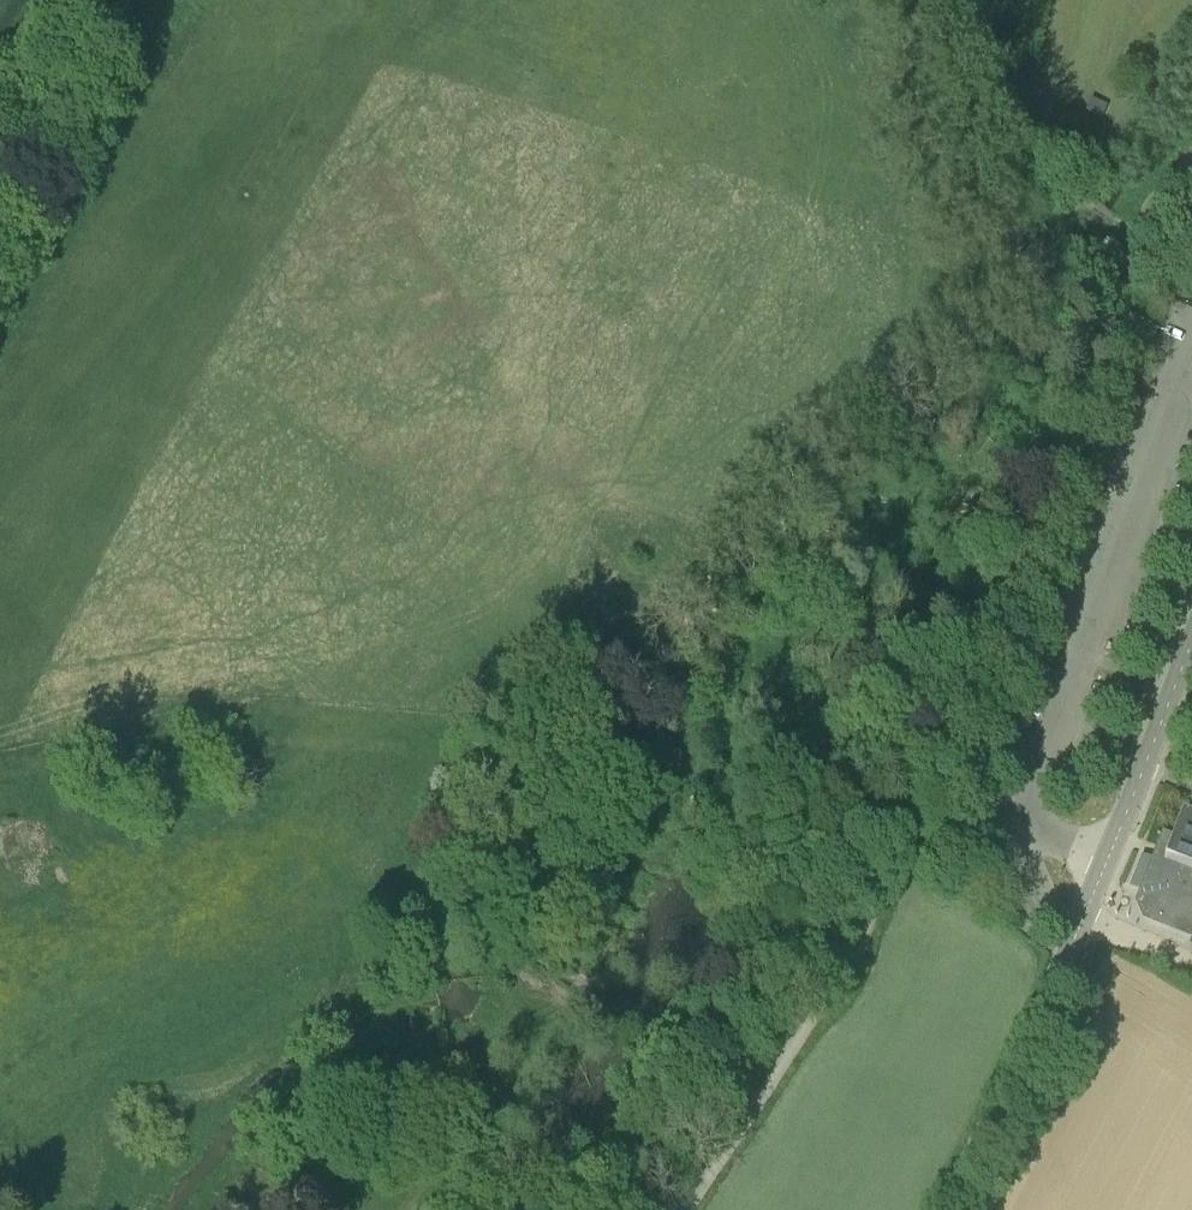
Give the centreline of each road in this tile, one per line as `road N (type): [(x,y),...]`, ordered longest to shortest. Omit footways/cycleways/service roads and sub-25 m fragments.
road 1 (unclassified): [(684,1209),(814,1012),(893,868),(923,846)]
road 2 (unclassified): [(946,1209),(1084,918)]
road 3 (unclassified): [(1108,859),(1191,644)]
road 4 (track): [(0,193),(120,0)]
road 5 (unclassified): [(1108,859),(1021,824),(923,846)]

